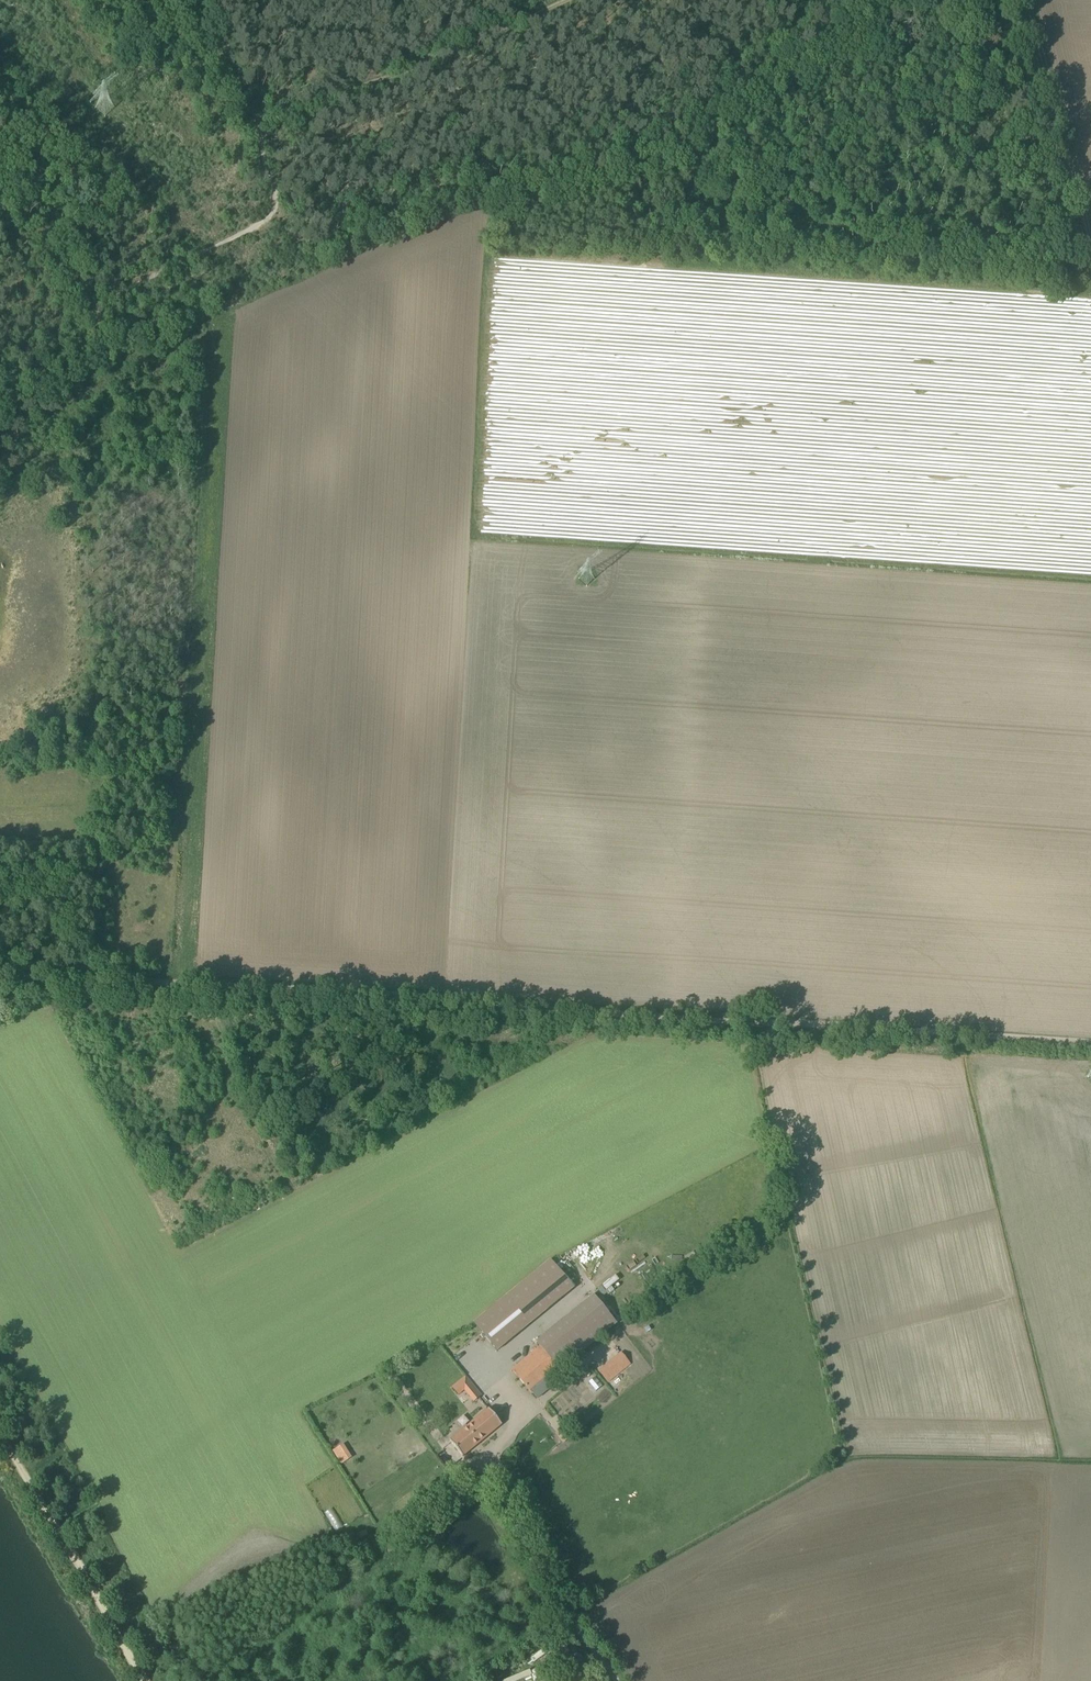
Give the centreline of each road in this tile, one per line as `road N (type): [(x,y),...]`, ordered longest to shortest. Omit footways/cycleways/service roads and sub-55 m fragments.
road 1 (track): [(0,974),(1090,1045)]
road 2 (track): [(544,0),(257,114)]
road 3 (track): [(145,1680),(0,1437)]
road 4 (track): [(1090,256),(1025,0)]
road 5 (unclassified): [(625,1680),(553,1594),(493,1474)]

